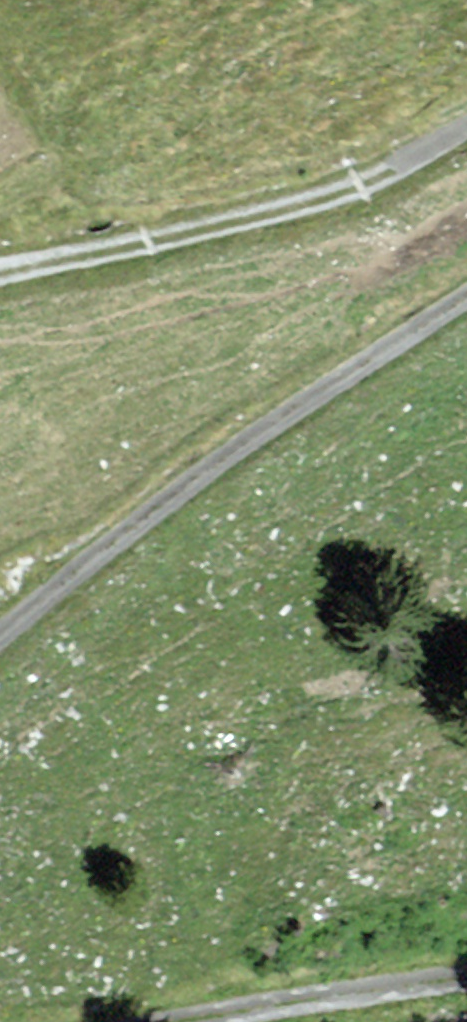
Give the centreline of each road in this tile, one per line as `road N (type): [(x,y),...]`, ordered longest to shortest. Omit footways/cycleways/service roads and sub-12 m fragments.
road 1 (track): [(466,308),(226,464),(0,659)]
road 2 (track): [(0,282),(378,187),(466,134)]
road 3 (track): [(237,1021),(466,989)]

